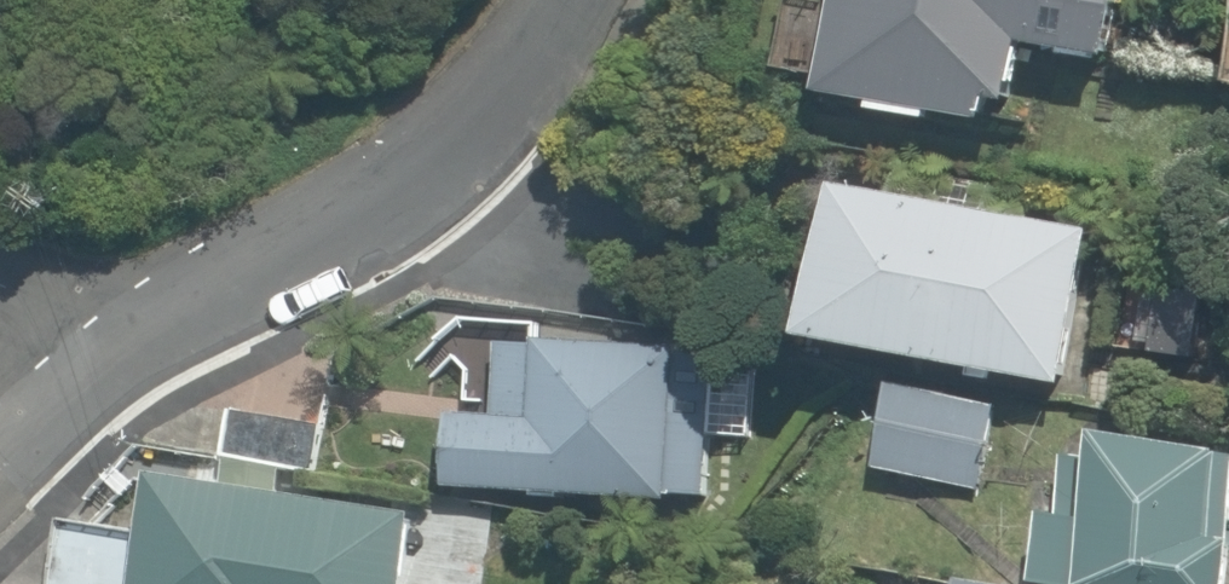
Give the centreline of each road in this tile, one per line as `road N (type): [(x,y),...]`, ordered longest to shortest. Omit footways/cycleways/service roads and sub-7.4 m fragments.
road 1 (residential): [(92,356),(366,196),(460,123),(533,37),(553,0)]
road 2 (residential): [(0,452),(92,356)]

